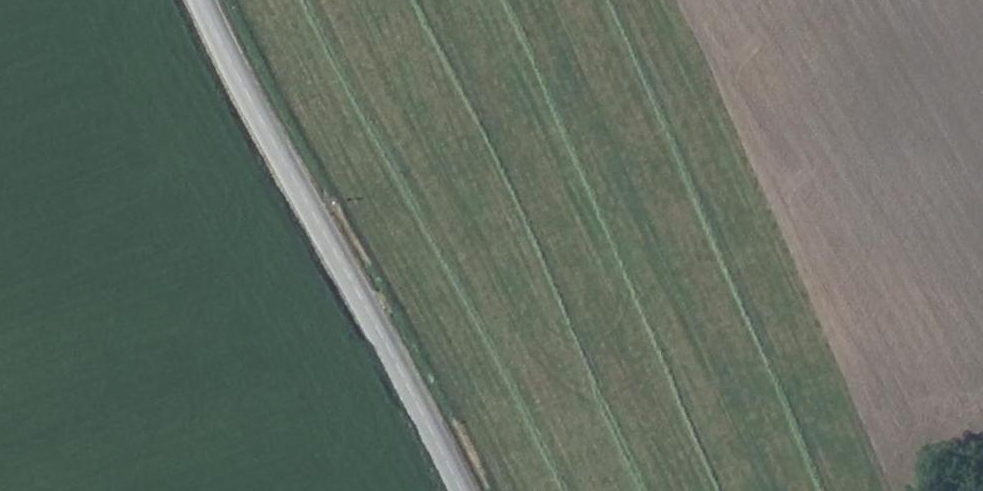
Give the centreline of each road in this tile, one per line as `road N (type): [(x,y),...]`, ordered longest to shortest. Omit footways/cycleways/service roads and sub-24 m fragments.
road 1 (tertiary): [(460,490),(201,0)]

